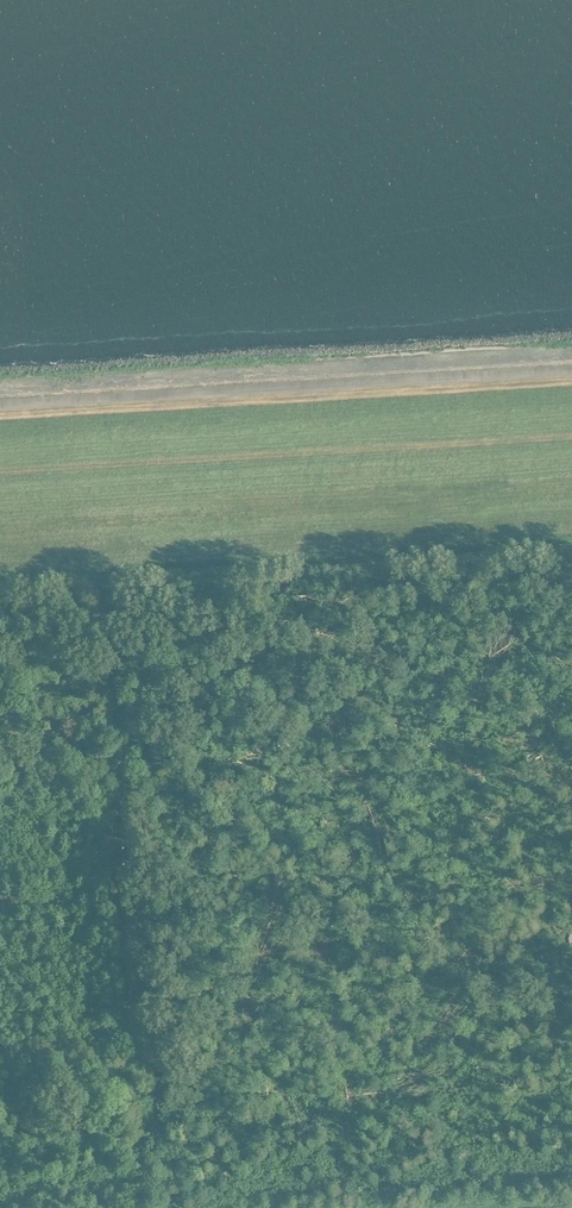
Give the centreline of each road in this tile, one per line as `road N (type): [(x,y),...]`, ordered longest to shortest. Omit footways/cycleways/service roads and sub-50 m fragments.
road 1 (track): [(571,446),(0,480)]

